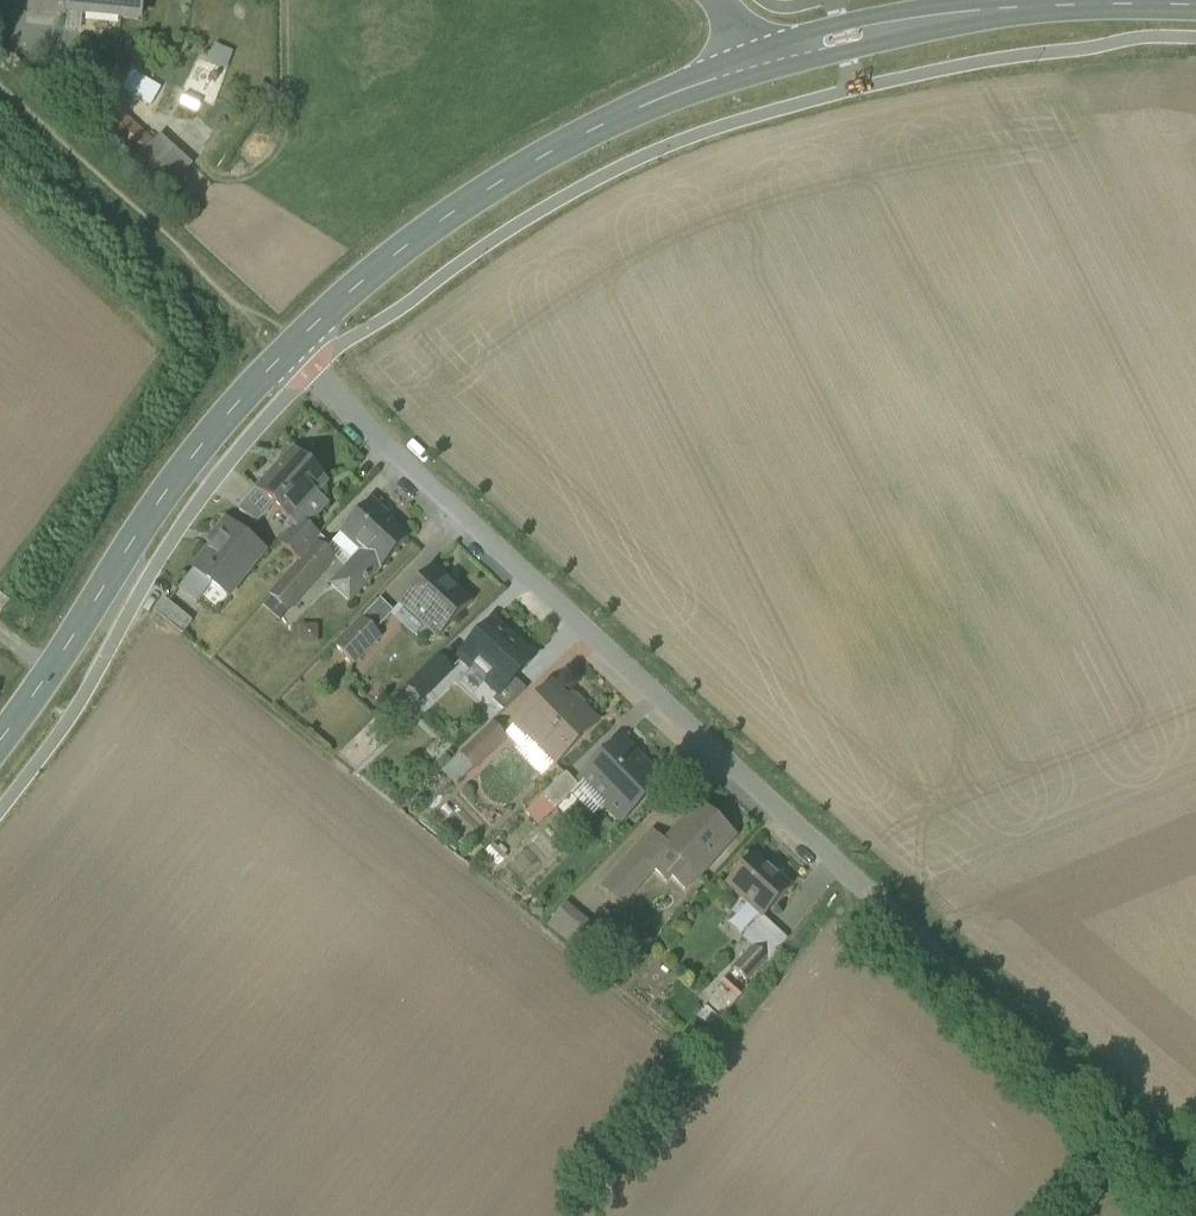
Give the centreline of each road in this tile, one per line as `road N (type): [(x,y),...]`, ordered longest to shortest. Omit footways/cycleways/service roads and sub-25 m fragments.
road 1 (residential): [(1195,1198),(285,353)]
road 2 (tertiary): [(285,353),(403,249),(501,183),(668,95),(750,67)]
road 3 (tertiary): [(0,743),(166,493),(285,353)]
road 4 (tertiary): [(750,67),(977,13),(1195,7)]

